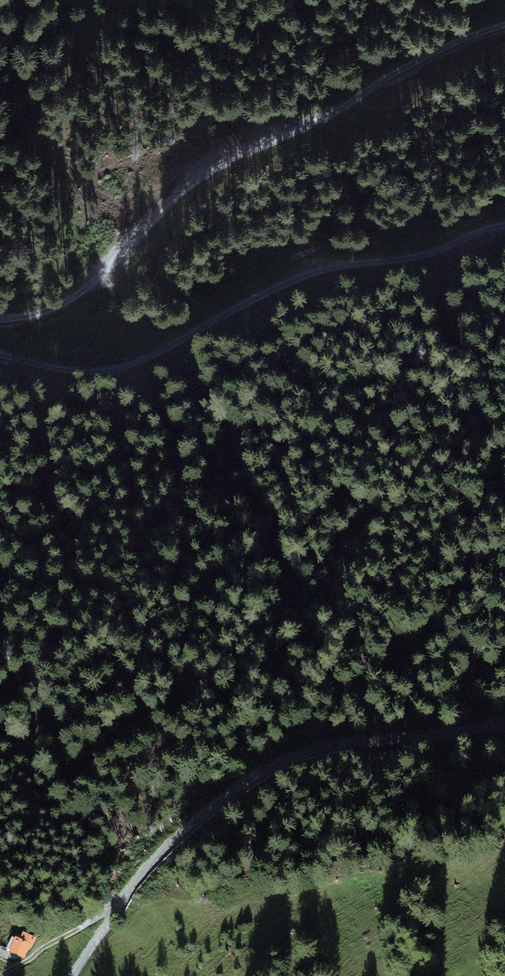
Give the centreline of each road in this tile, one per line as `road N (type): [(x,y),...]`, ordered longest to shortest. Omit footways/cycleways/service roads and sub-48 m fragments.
road 1 (track): [(0,320),(43,311),(80,292),(174,198),(229,158),(339,109),(430,54),(504,25)]
road 2 (track): [(504,226),(409,259),(307,275),(114,370),(64,370),(0,354)]
road 3 (track): [(504,722),(345,740),(289,755),(189,822),(111,908)]
road 4 (track): [(111,908),(1,975)]

